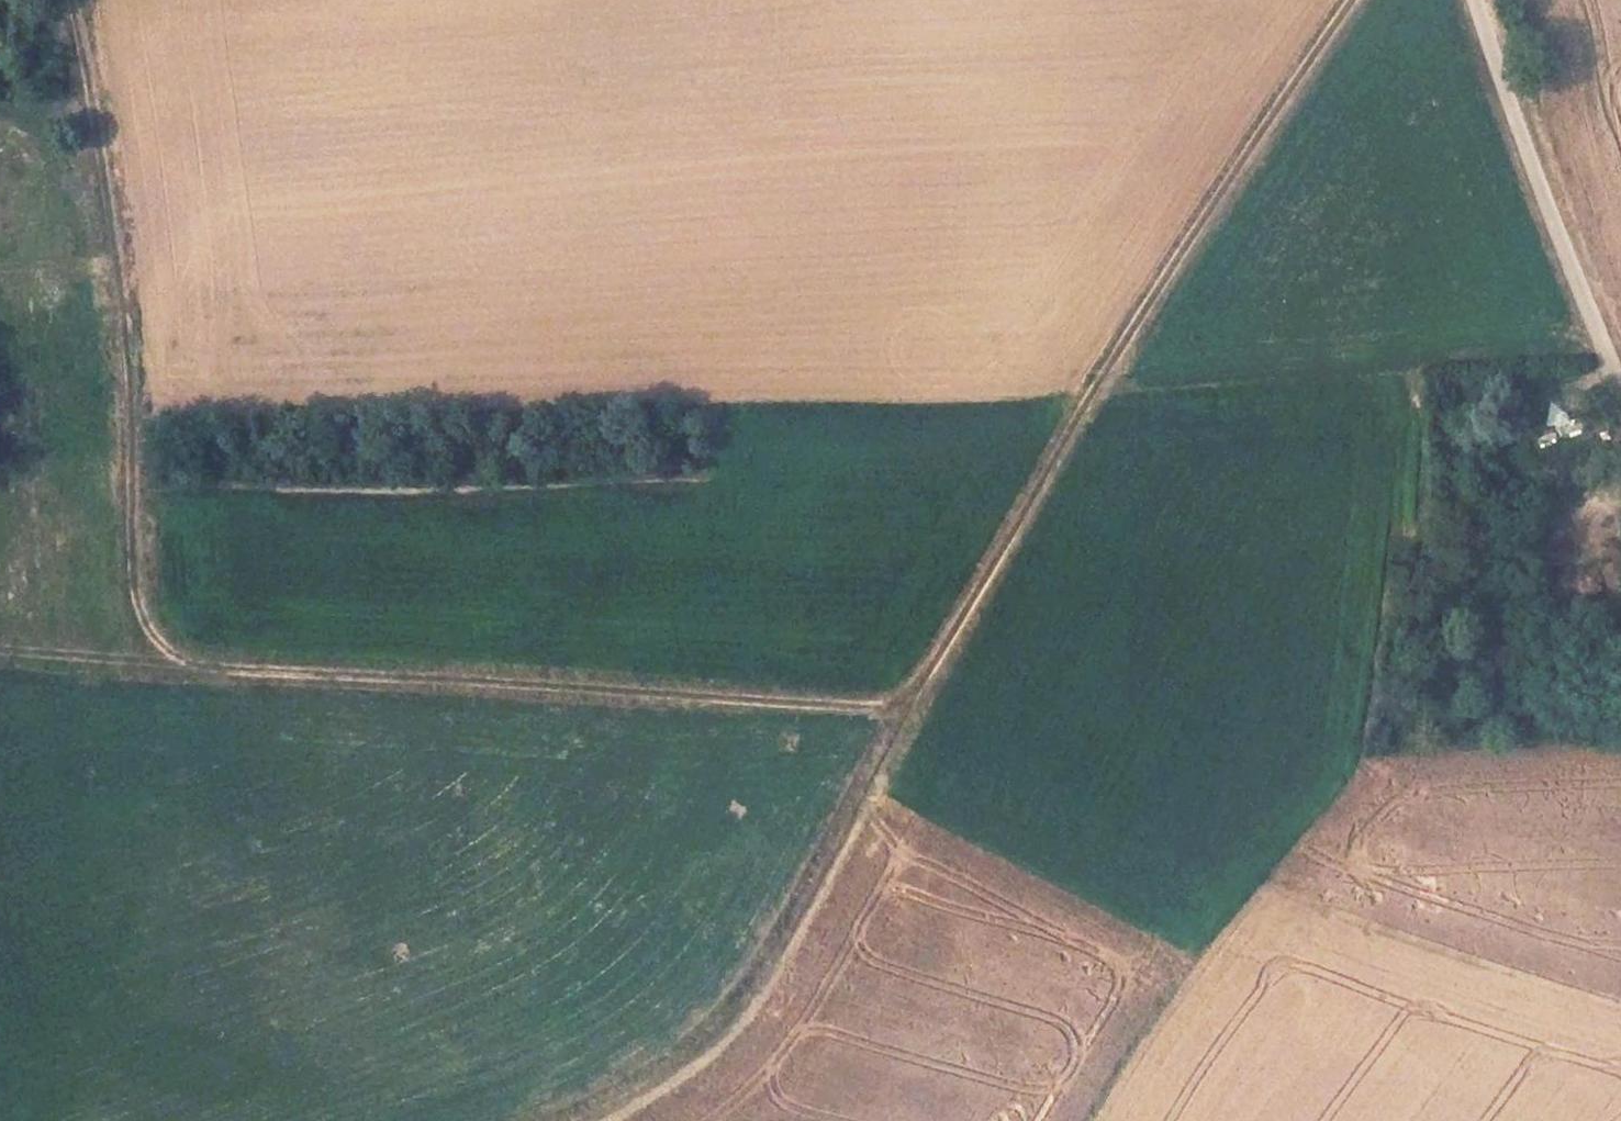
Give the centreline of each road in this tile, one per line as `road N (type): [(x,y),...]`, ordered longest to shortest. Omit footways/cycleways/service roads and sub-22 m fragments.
road 1 (track): [(544,1120),(655,1080),(720,1031),(762,978),(923,680),(1193,234),(1355,0)]
road 2 (track): [(1620,387),(1477,0)]

